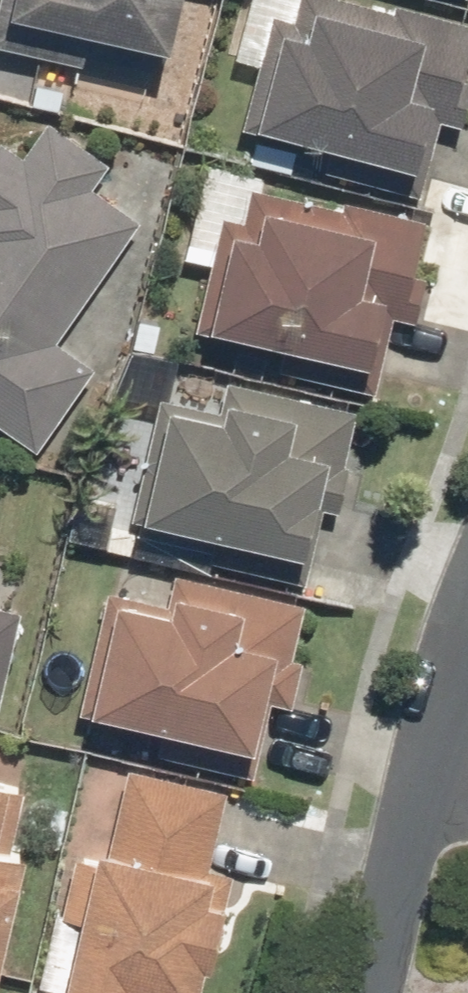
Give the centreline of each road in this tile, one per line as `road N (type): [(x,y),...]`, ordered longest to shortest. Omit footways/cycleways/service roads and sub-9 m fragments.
road 1 (tertiary): [(378,992),(397,904),(467,774)]

